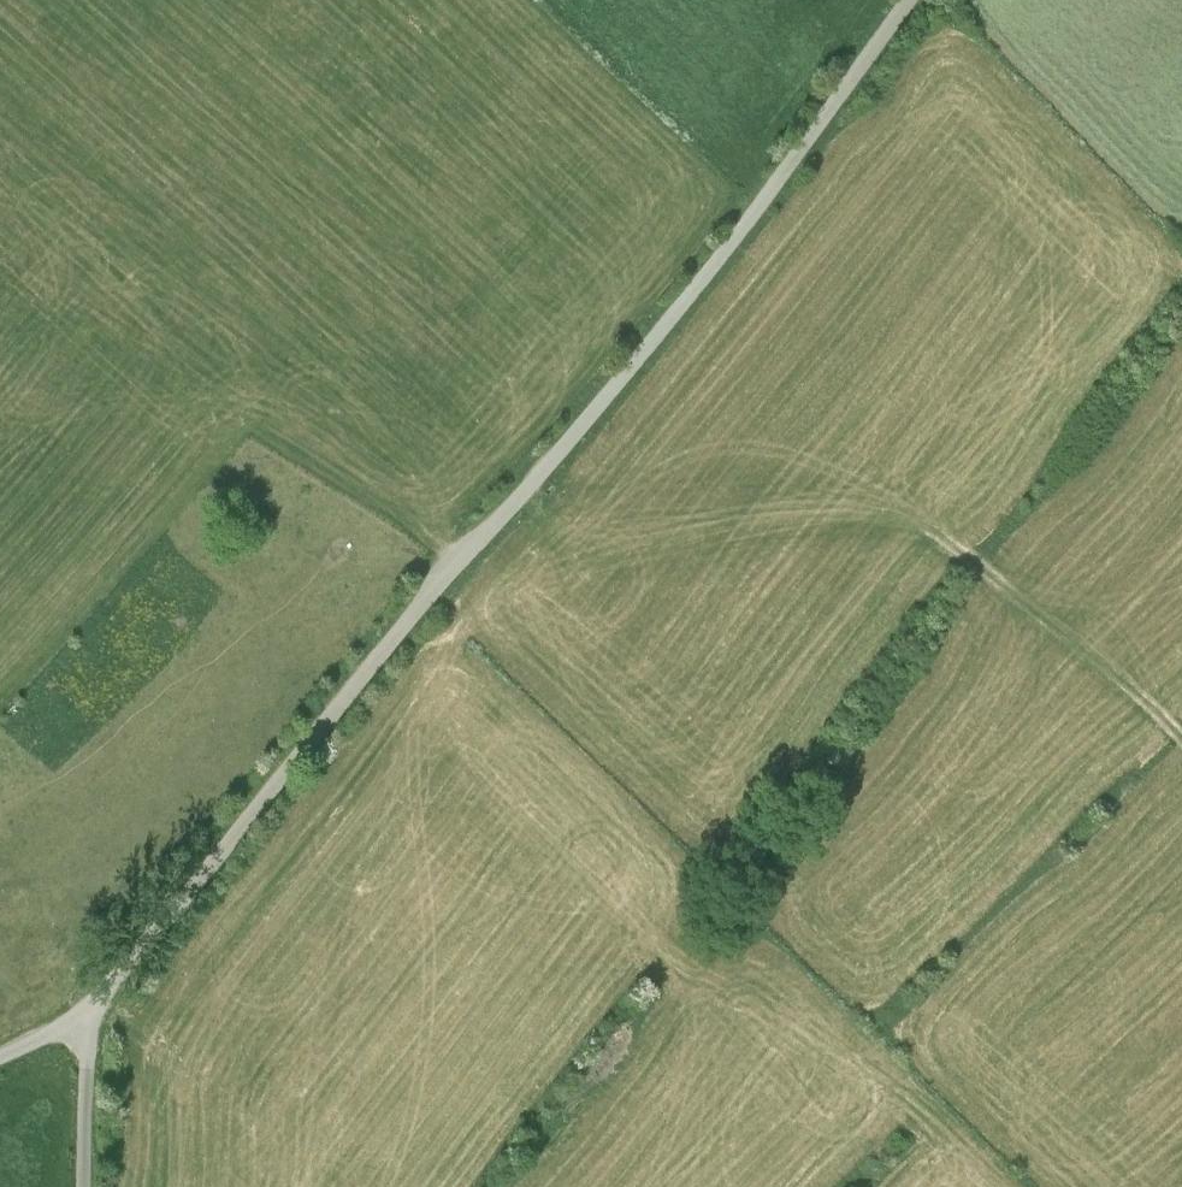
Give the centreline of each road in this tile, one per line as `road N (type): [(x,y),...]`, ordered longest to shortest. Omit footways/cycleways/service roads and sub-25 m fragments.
road 1 (unclassified): [(909,0),(621,395),(95,1004)]
road 2 (unclassified): [(83,1186),(95,1004)]

